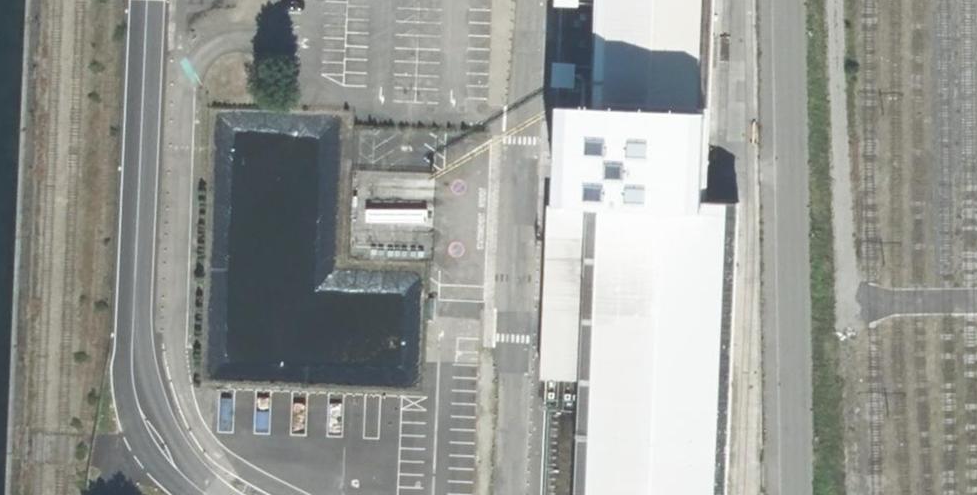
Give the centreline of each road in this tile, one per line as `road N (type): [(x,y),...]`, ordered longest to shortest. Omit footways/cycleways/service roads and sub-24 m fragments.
road 1 (unclassified): [(801,494),(795,0)]

